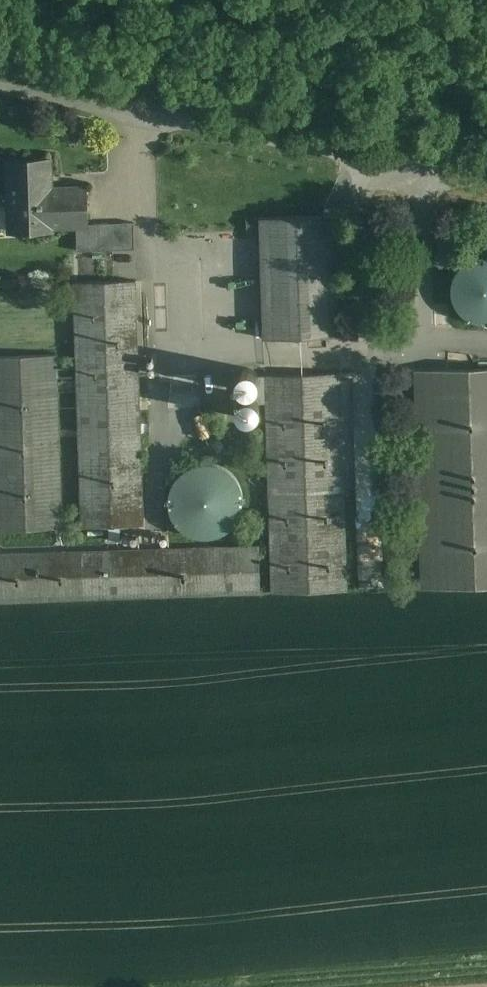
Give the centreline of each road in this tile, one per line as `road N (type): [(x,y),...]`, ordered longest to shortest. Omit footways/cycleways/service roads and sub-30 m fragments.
road 1 (unclassified): [(0,88),(486,179)]
road 2 (track): [(486,960),(240,986)]

